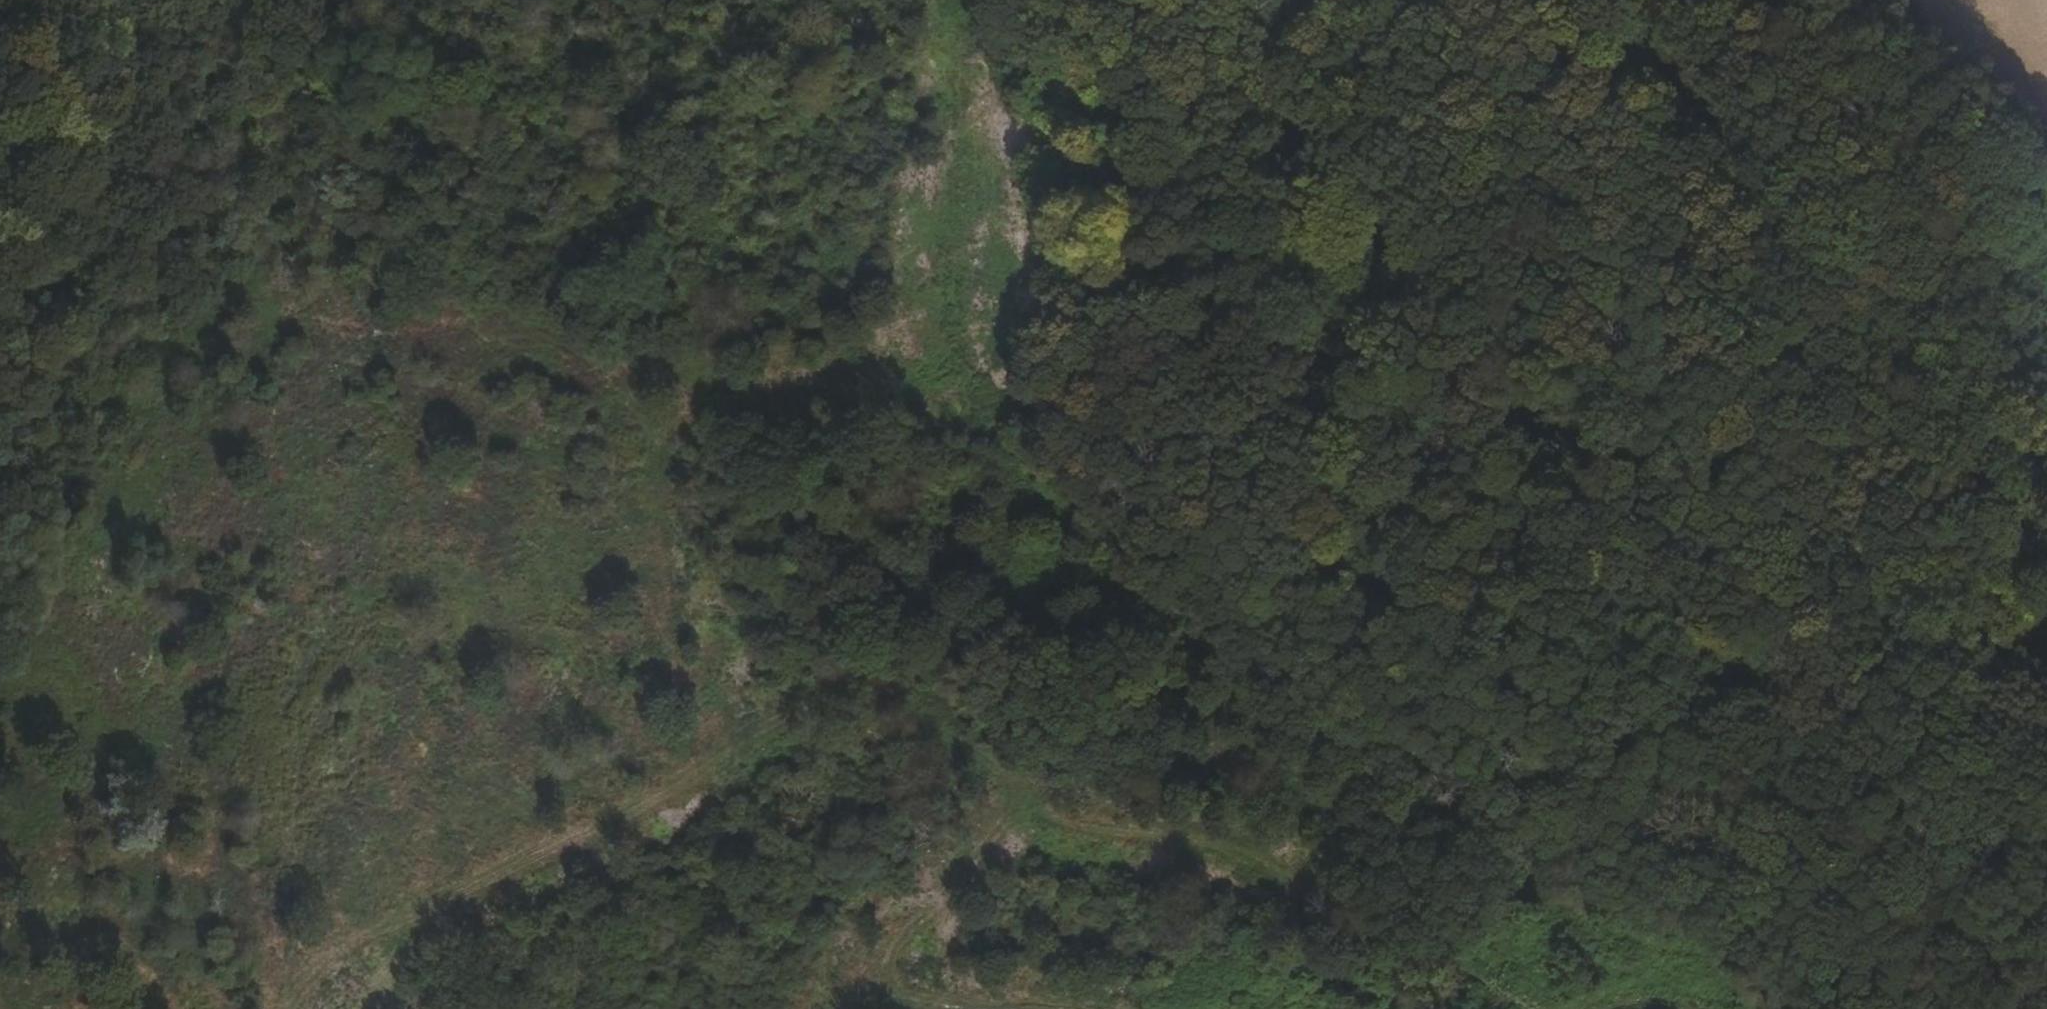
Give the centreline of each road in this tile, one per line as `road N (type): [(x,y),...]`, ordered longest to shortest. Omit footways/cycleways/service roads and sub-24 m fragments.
road 1 (track): [(1640,0),(1784,209),(2046,480)]
road 2 (track): [(0,241),(130,0)]

